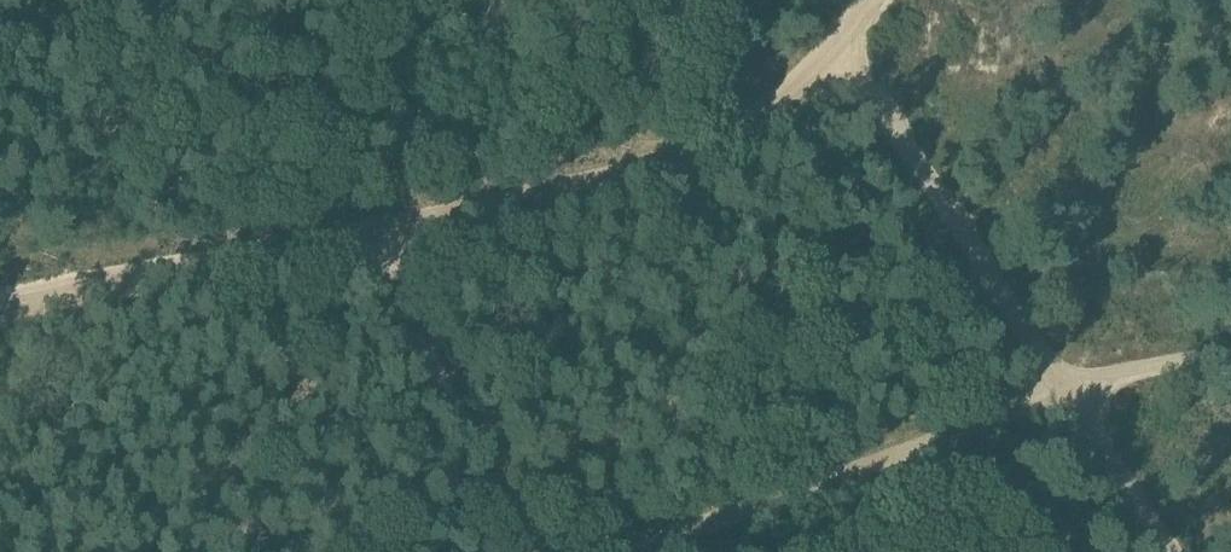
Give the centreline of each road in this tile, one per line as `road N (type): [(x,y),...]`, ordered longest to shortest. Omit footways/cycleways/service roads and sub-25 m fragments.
road 1 (track): [(565,551),(1039,387),(1230,362)]
road 2 (track): [(1171,551),(823,0)]
road 3 (track): [(546,551),(353,240)]

